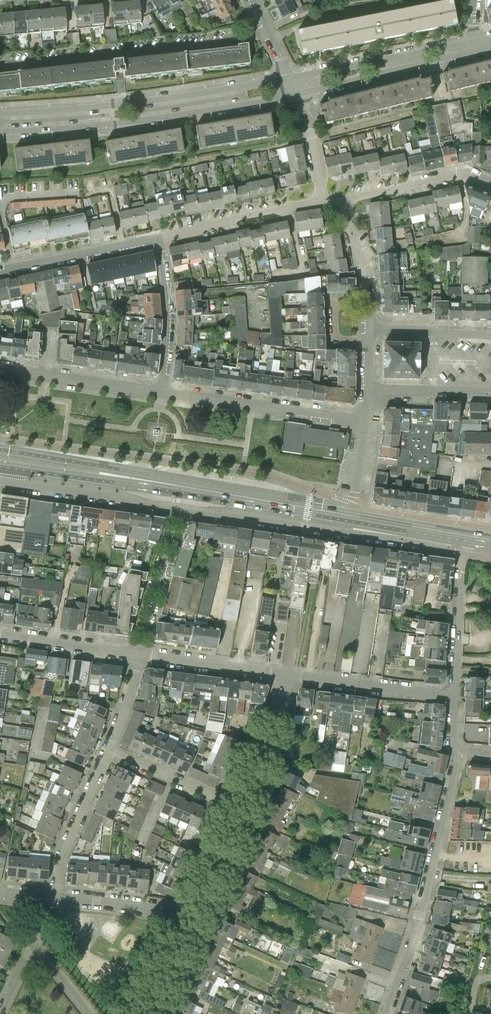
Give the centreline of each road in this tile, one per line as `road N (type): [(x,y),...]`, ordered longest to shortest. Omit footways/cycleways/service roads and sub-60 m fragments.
road 1 (tertiary): [(0,132),(299,94)]
road 2 (tertiary): [(292,78),(0,114)]
road 3 (residential): [(179,512),(429,545),(445,535)]
road 4 (residential): [(388,1013),(421,916),(459,752)]
road 5 (primary): [(326,512),(120,476)]
road 6 (residential): [(365,422),(162,393)]
road 7 (tertiary): [(472,46),(292,78)]
road 8 (tertiary): [(299,94),(472,46)]
road 9 (residential): [(11,483),(179,512)]
road 10 (residential): [(455,697),(288,677)]
road 11 (residential): [(158,236),(320,198)]
road 12 (residential): [(162,393),(0,370)]
road 13 (residential): [(0,268),(158,236)]
road 14 (residential): [(455,697),(468,538)]
road 15 (residential): [(162,393),(168,330),(158,236)]
road 16 (residential): [(55,899),(60,855),(105,752)]
road 17 (residential): [(288,677),(140,655)]
road 18 (residential): [(140,655),(179,512)]
road 19 (residential): [(239,808),(105,752)]
road 20 (residential): [(140,655),(0,634)]
road 21 (residential): [(239,808),(288,677)]
road 22 (residential): [(345,205),(466,175),(480,180)]
road 23 (residential): [(191,910),(55,899)]
road 24 (primary): [(120,476),(111,468),(0,450)]
road 25 (residential): [(368,391),(490,394)]
road 26 (primary): [(445,535),(326,512)]
road 27 (residential): [(490,333),(369,330)]

